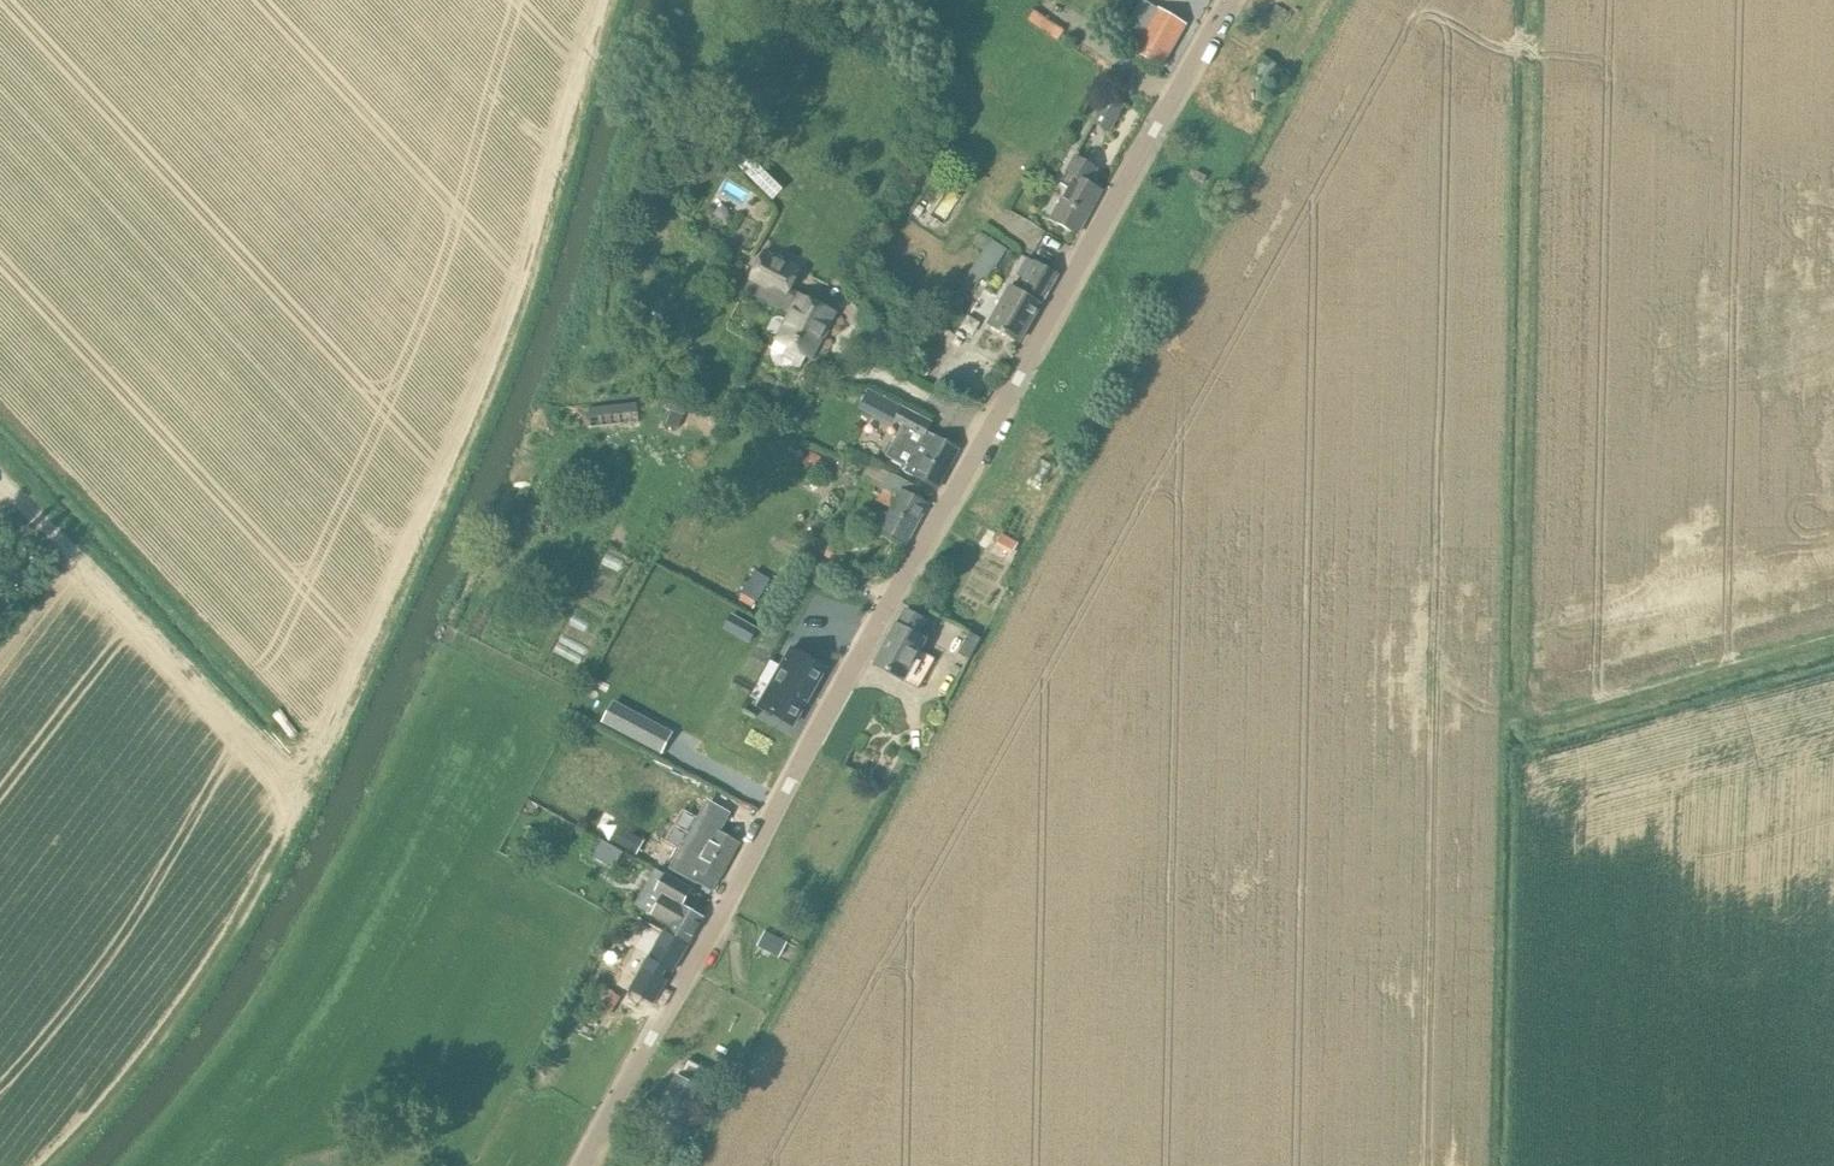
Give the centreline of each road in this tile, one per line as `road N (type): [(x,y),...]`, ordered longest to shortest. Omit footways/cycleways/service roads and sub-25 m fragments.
road 1 (unclassified): [(590,1165),(1231,0)]

